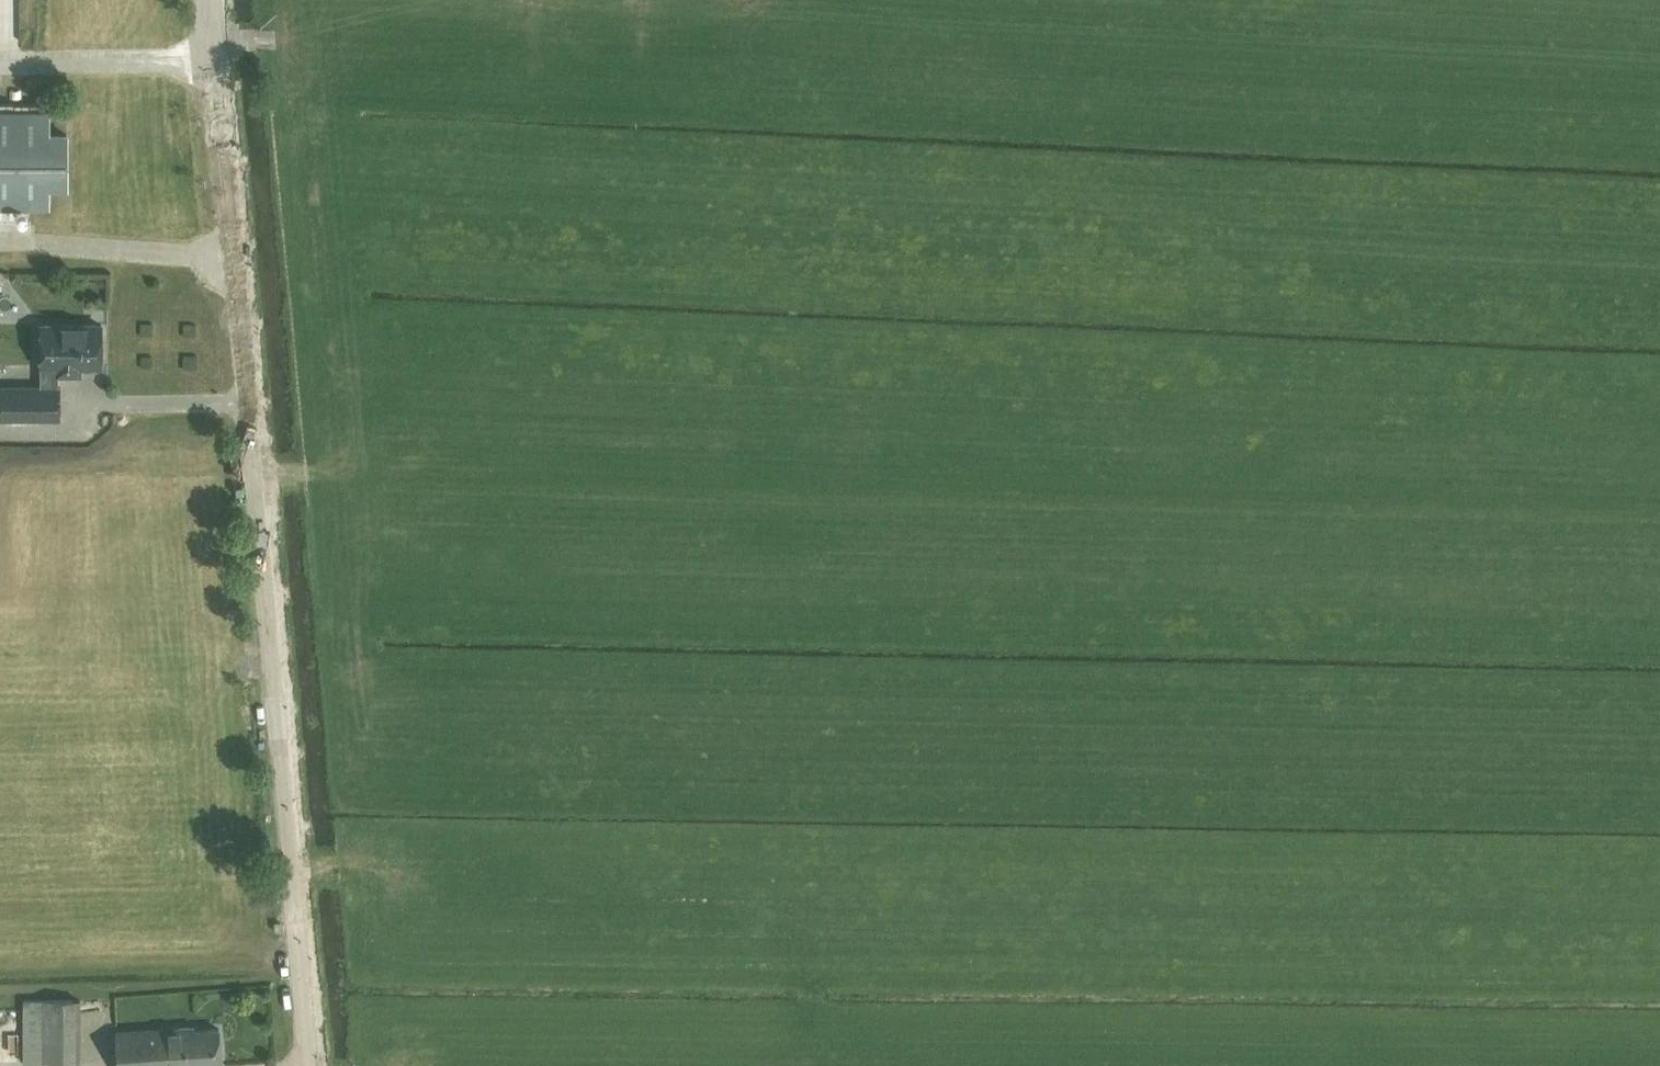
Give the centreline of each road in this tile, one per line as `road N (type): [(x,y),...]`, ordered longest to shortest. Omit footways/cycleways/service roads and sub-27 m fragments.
road 1 (unclassified): [(311,1065),(208,0)]

